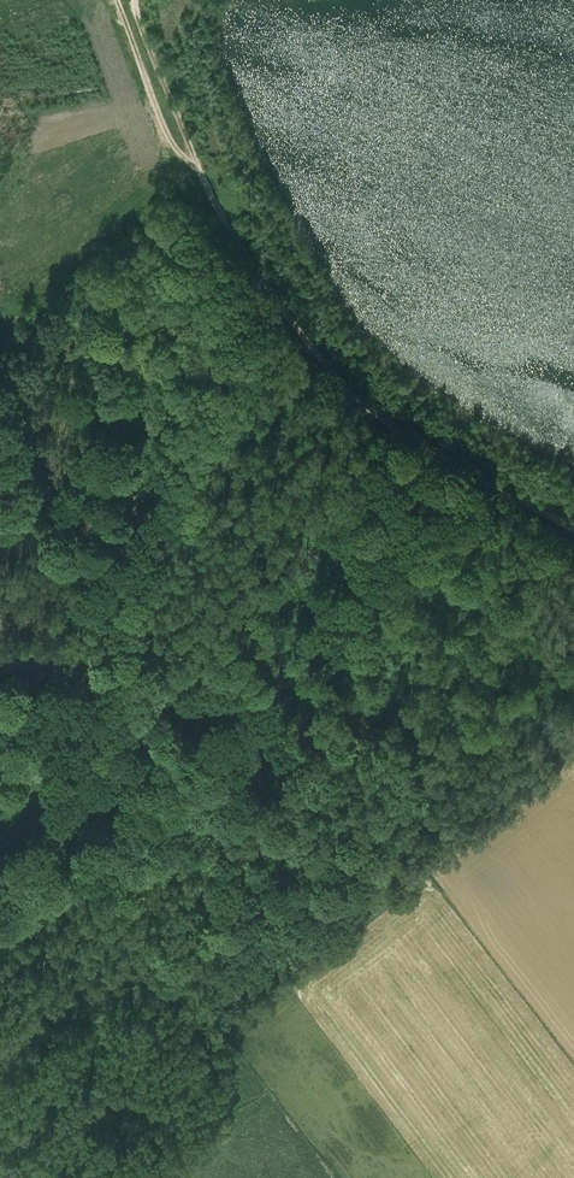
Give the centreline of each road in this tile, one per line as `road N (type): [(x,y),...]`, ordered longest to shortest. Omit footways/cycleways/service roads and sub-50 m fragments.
road 1 (track): [(573,526),(430,447),(346,388),(283,308),(194,160),(172,143),(114,0)]
road 2 (track): [(194,160),(136,0)]

